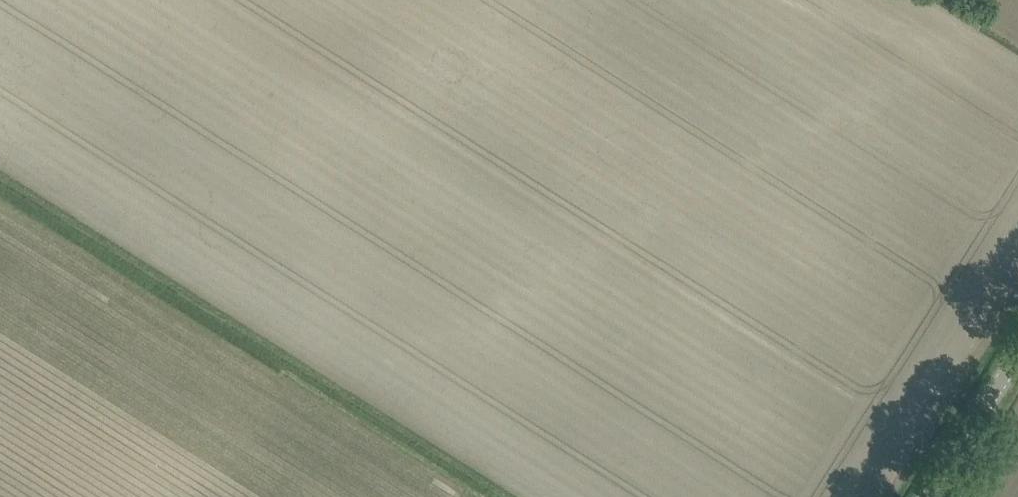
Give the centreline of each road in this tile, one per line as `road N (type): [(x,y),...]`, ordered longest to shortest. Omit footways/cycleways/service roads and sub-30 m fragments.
road 1 (unclassified): [(929,496),(1017,355)]

